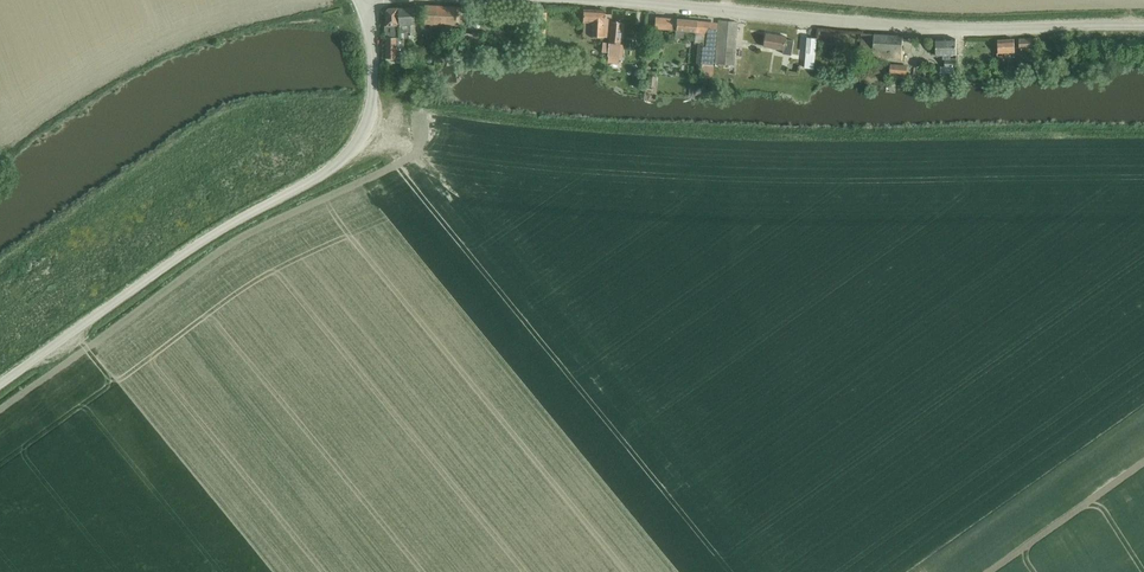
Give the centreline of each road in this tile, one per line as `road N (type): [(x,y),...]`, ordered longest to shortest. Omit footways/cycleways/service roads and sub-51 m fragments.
road 1 (unclassified): [(0,384),(210,234),(332,166),(367,122),(373,92),(372,36),(362,9)]
road 2 (tertiary): [(583,0),(987,31),(1143,23)]

